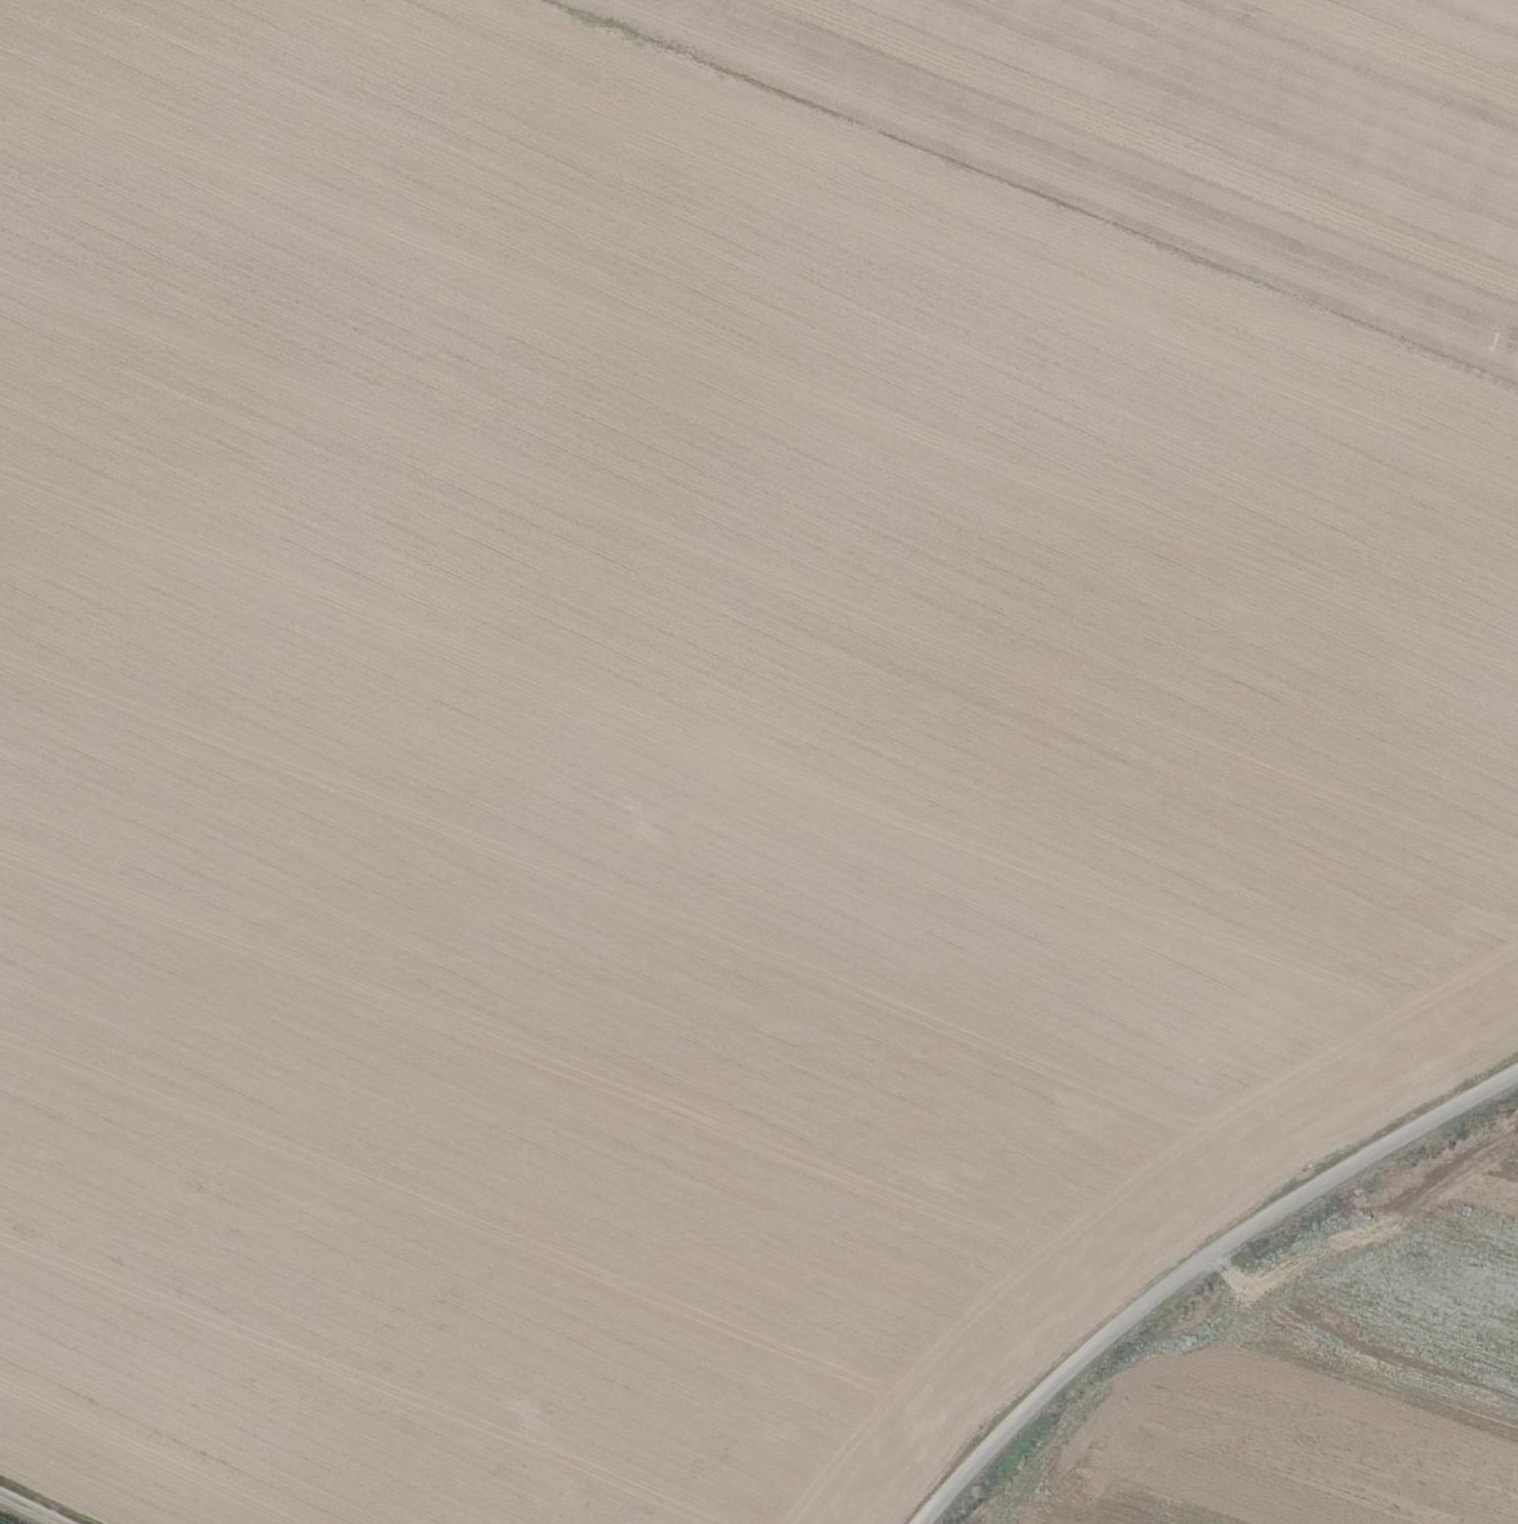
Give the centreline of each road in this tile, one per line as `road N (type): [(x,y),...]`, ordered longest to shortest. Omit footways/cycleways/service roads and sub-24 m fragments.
road 1 (track): [(926,1523),(1116,1322),(1325,1176),(1517,1067)]

